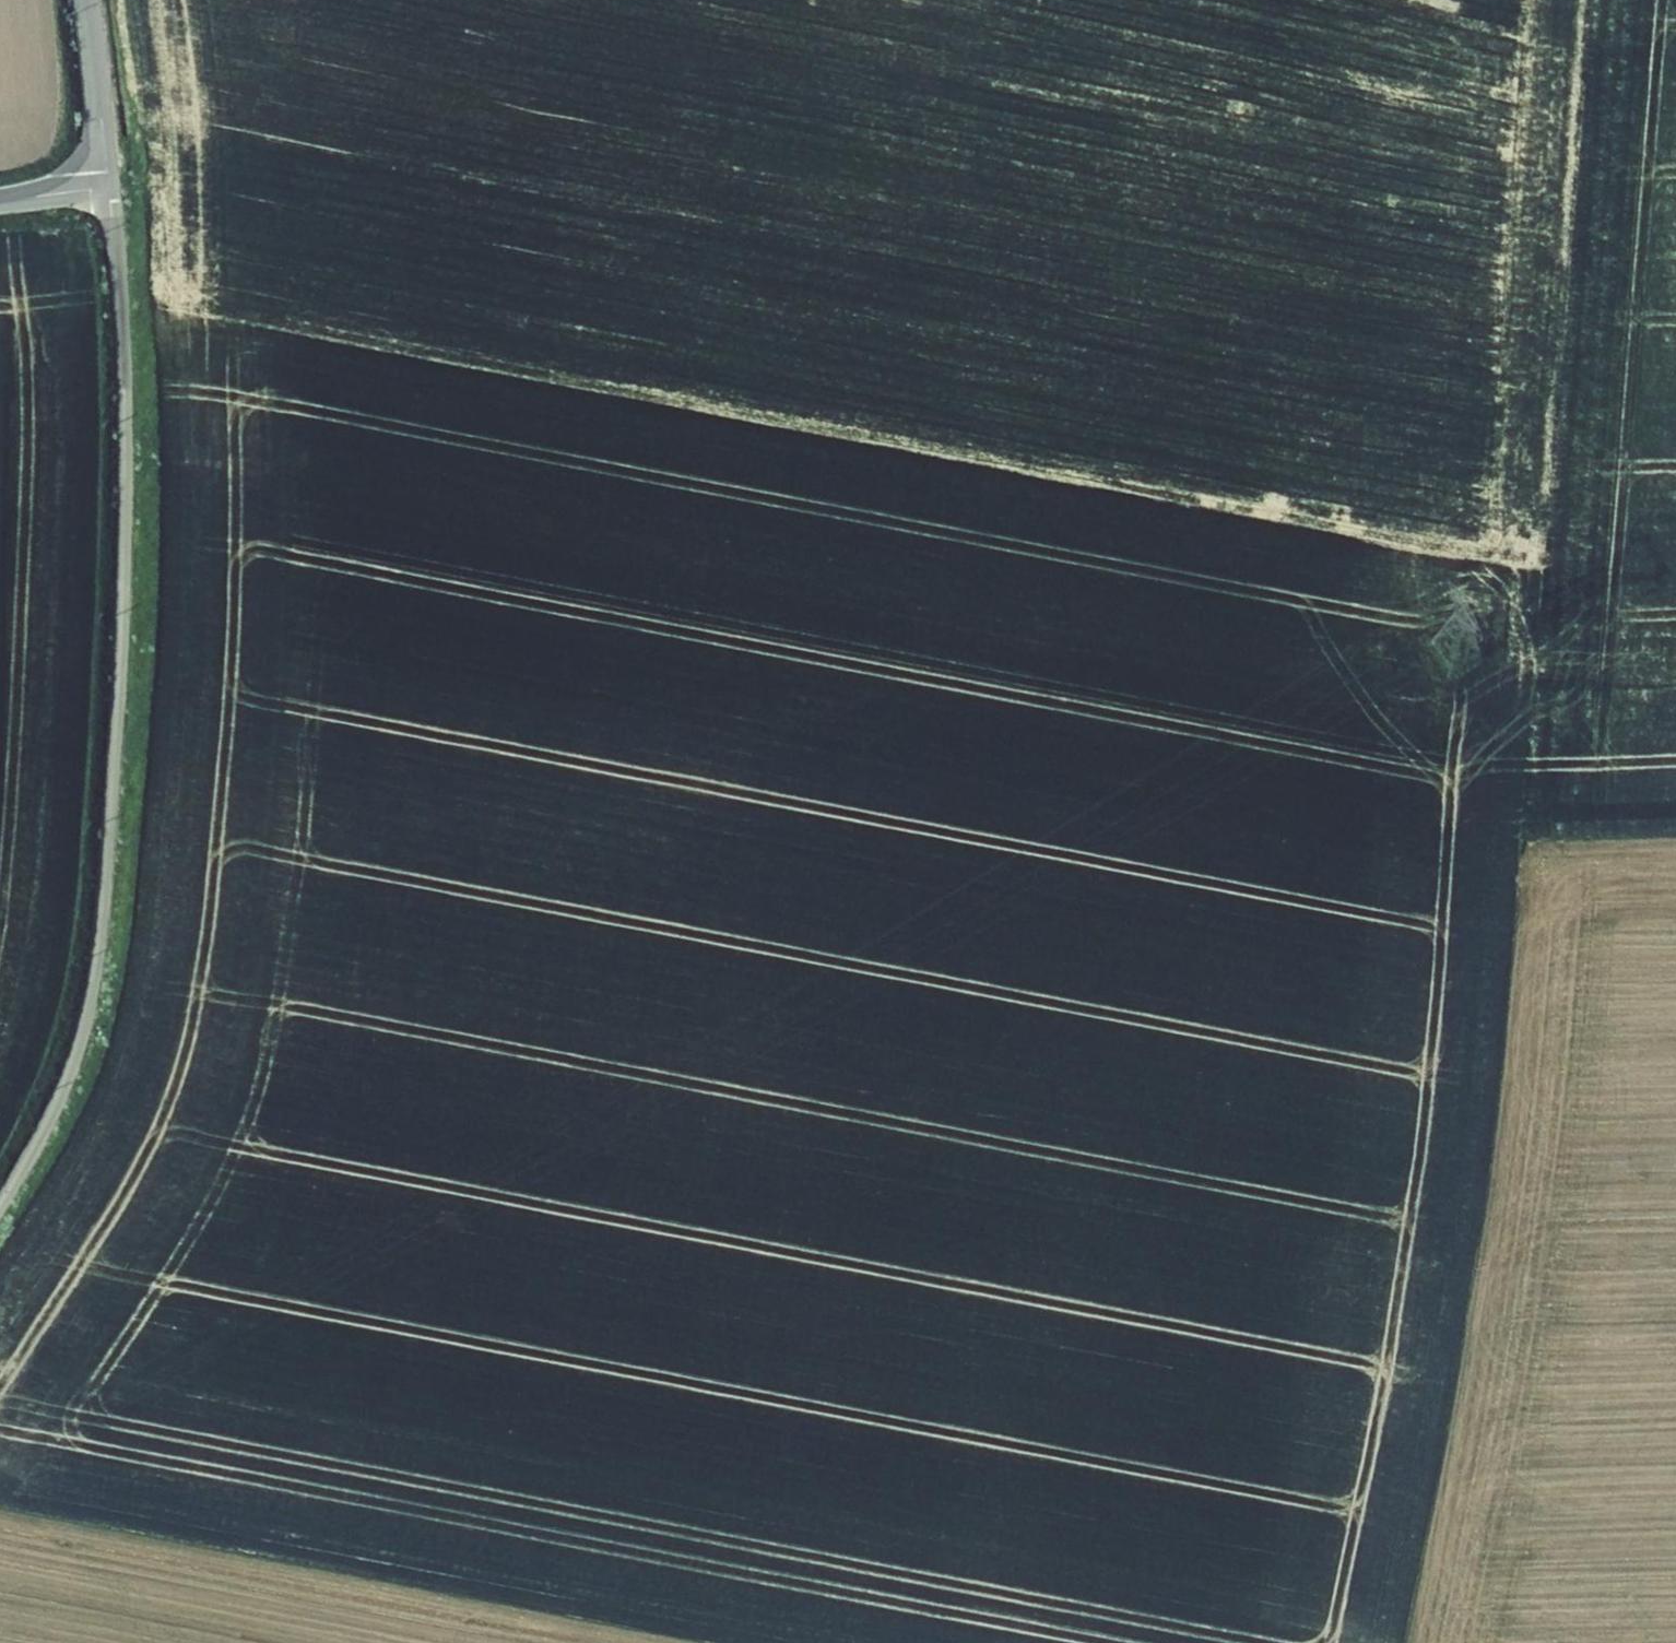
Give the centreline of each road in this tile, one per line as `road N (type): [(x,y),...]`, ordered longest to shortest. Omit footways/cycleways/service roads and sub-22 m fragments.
road 1 (unclassified): [(0,1202),(65,1085),(102,921),(126,455),(109,187)]
road 2 (unclassified): [(109,187),(88,0)]

